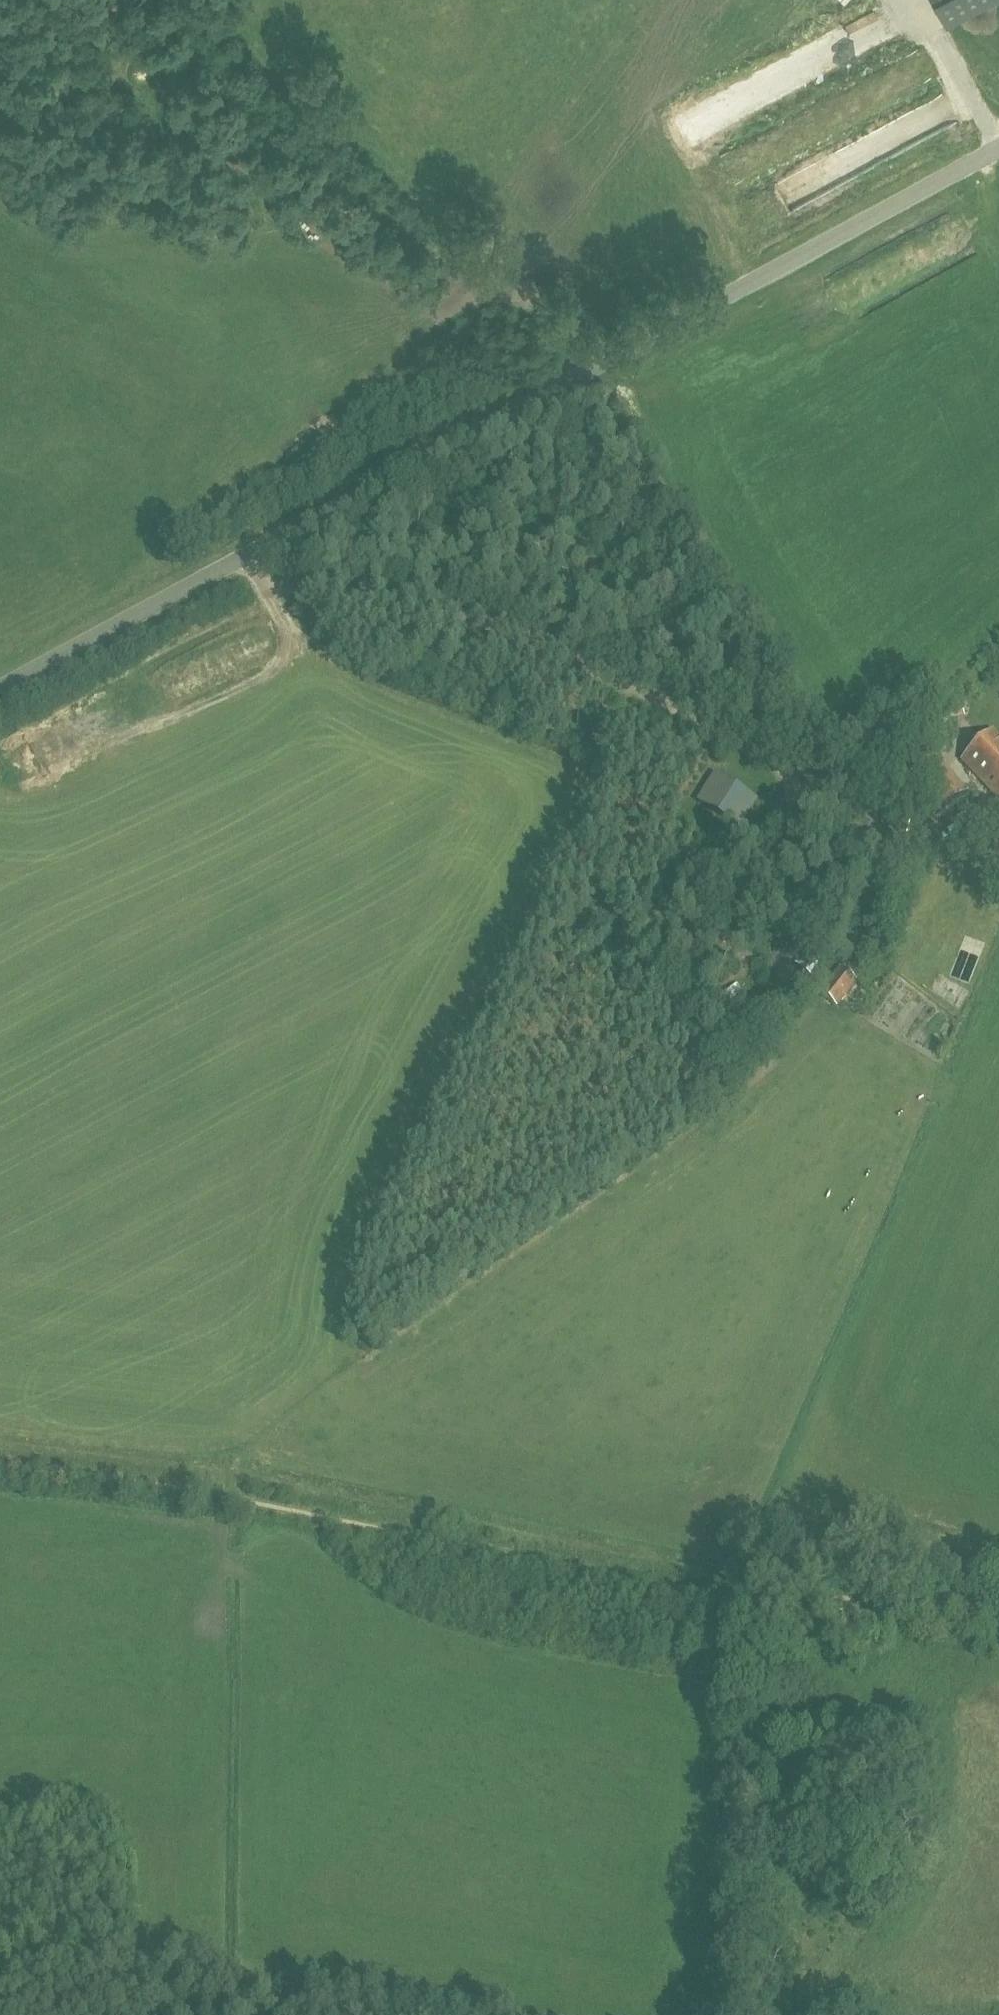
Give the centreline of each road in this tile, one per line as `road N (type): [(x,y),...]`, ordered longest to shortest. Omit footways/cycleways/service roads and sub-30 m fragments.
road 1 (unclassified): [(0,688),(998,141)]
road 2 (track): [(0,1446),(242,1474),(745,1579),(998,1583)]

